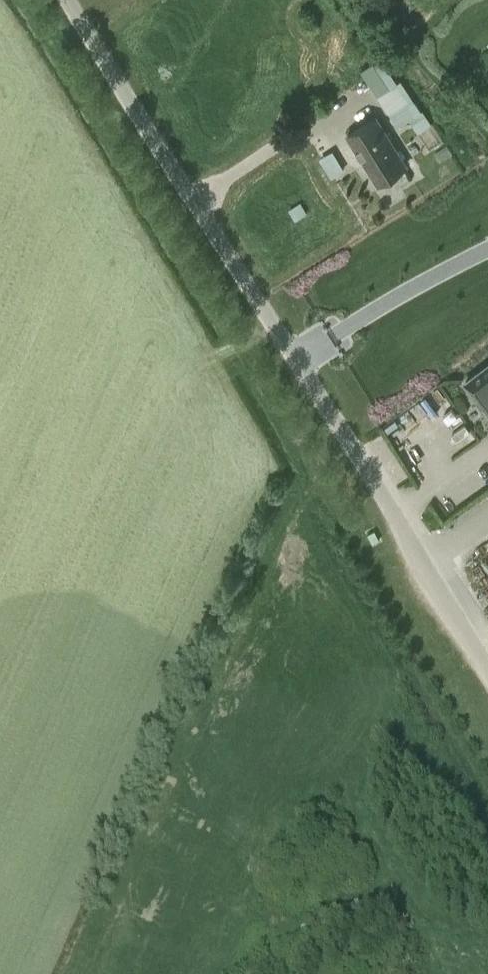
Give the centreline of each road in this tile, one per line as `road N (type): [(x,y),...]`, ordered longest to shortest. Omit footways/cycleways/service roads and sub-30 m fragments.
road 1 (unclassified): [(67,0),(341,429)]
road 2 (unclassified): [(487,666),(341,429)]

